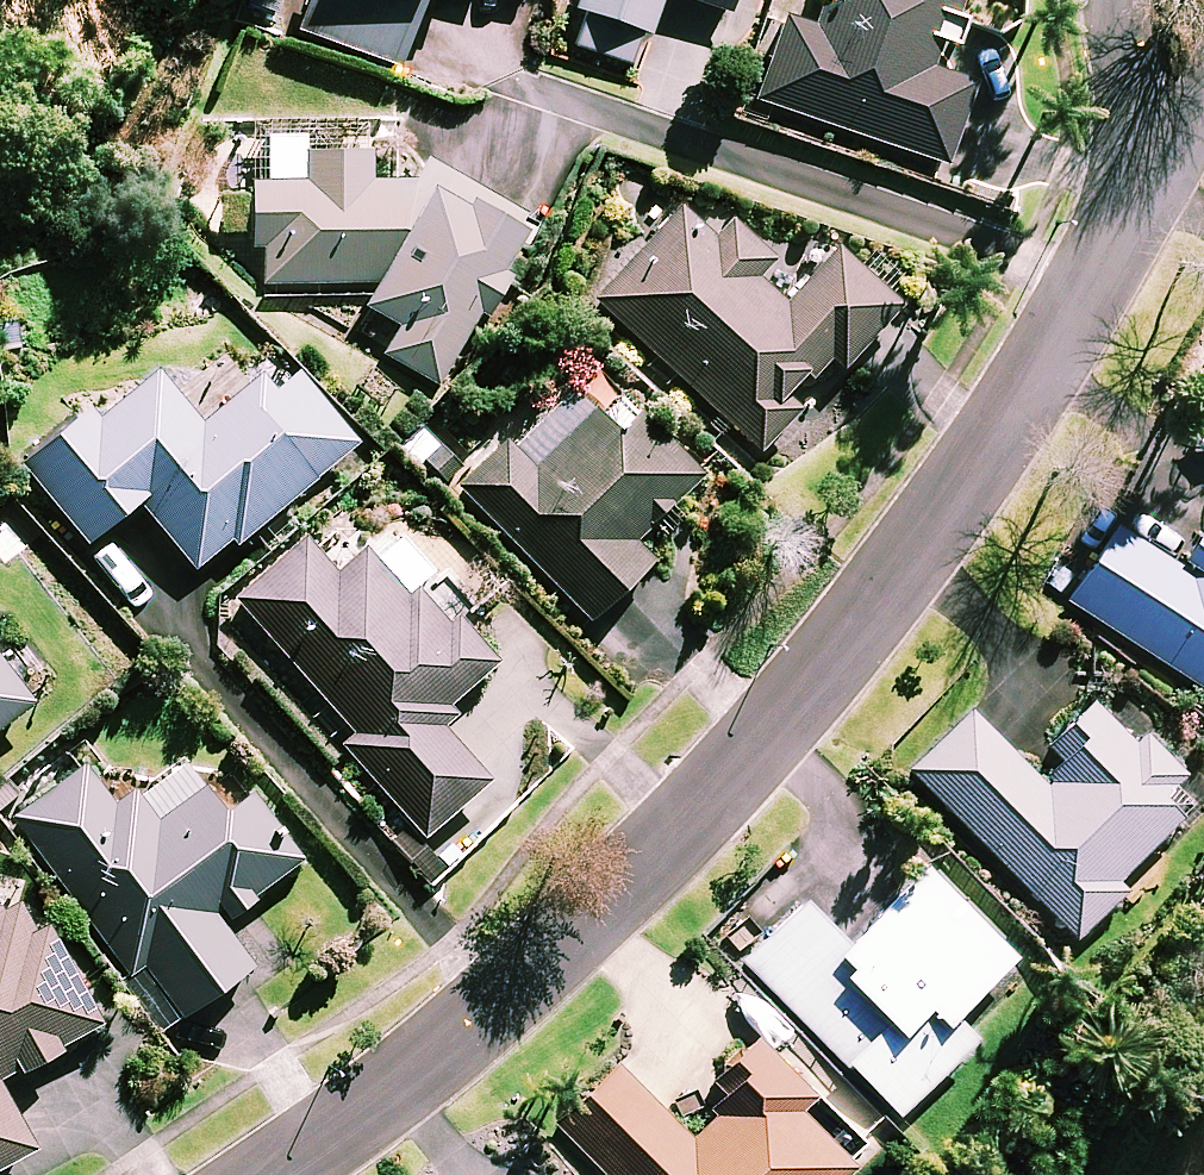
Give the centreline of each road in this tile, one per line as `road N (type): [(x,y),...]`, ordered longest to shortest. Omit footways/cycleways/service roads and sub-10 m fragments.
road 1 (residential): [(1138,172),(1058,346),(985,463),(874,618),(712,810),(532,976),(342,1135),(271,1174)]
road 2 (residential): [(1138,172),(1114,70),(1108,0)]

